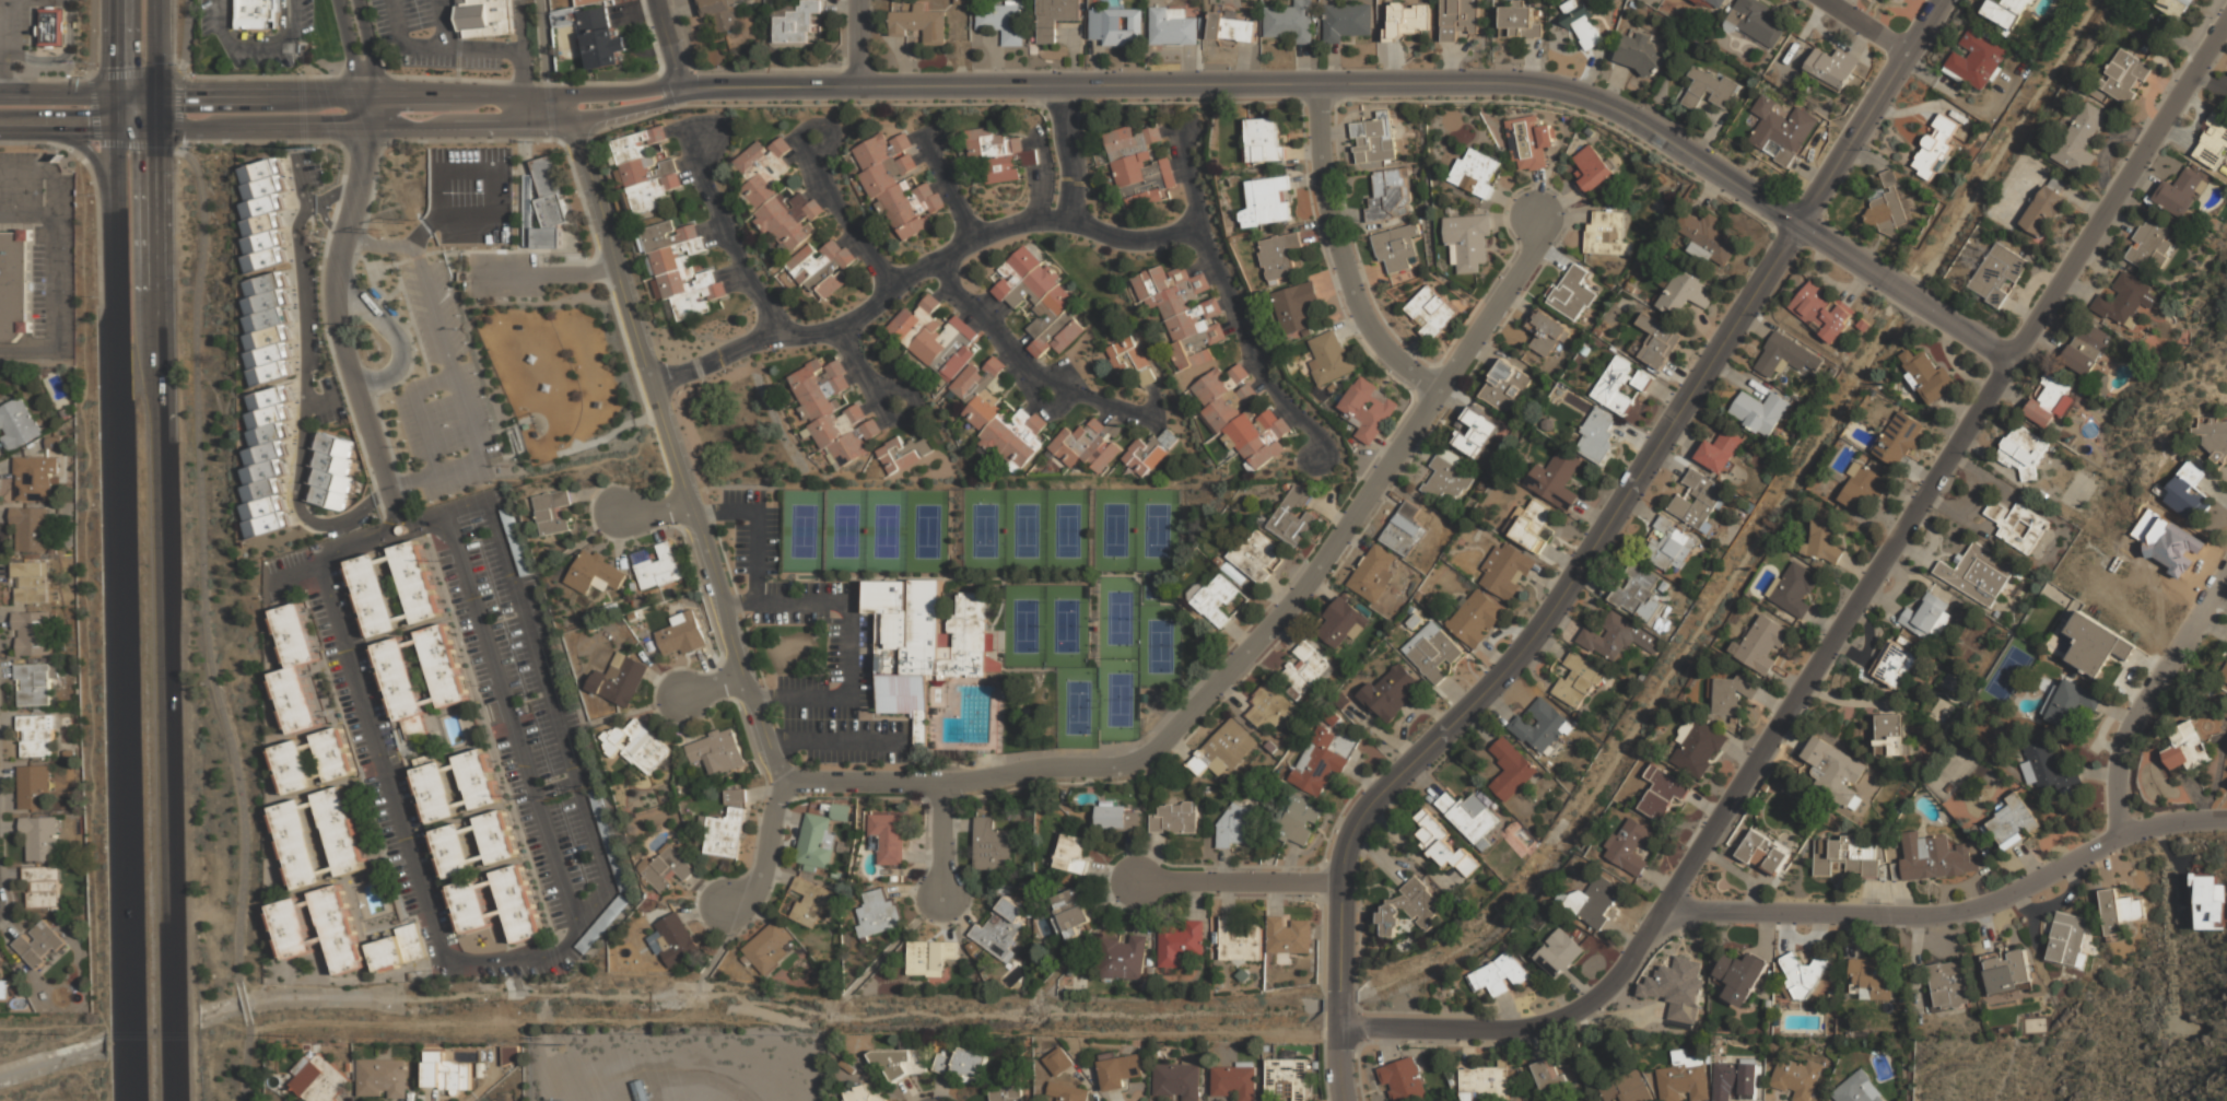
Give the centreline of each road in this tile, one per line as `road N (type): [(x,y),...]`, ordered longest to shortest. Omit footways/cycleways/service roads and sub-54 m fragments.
road 1 (residential): [(1340,1026),(1529,1027),(1573,1011),(1614,981),(1878,554),(2226,21)]
road 2 (tertiary): [(1800,223),(1547,619),(1370,804),(1353,831),(1344,882),(1345,1100)]
road 3 (tertiary): [(858,84),(1555,86),(1630,115),(1800,223)]
road 4 (primary): [(171,1007),(153,133)]
road 5 (primary): [(117,134),(133,1007)]
road 6 (residential): [(781,783),(559,93)]
road 7 (residential): [(654,385),(761,337),(836,330),(997,230),(1051,221),(1147,242),(1198,229)]
road 8 (residential): [(1663,910),(1948,914),(2007,895),(2125,833),(2226,819)]
road 9 (residential): [(1244,656),(1304,588),(1437,395),(1543,232),(1537,219)]
road 10 (residential): [(781,783),(940,784),(1126,765),(1154,751),(1244,656)]
road 11 (residential): [(317,202),(297,231),(307,367),(296,503),(316,527),(332,526),(377,497)]
road 12 (residential): [(1184,131),(1198,229),(1217,277),(1259,373),(1318,436),(1318,456)]
road 13 (residential): [(1439,391),(1382,347),(1352,292),(1324,179),(1322,82)]
road 14 (residential): [(2125,833),(2118,783),(2134,718),(2226,572)]
road 15 (tertiary): [(1942,0),(1800,223)]
road 16 (residential): [(777,332),(710,194),(687,129),(699,131)]
road 17 (tertiary): [(153,133),(367,128)]
road 18 (tertiary): [(367,94),(154,94)]
road 19 (residential): [(1344,882),(1137,882)]
road 20 (tertiary): [(367,128),(573,125)]
road 21 (tertiary): [(559,93),(367,94)]
road 22 (residential): [(798,137),(835,207),(895,289)]
road 23 (tertiary): [(679,89),(858,84)]
road 24 (primary): [(0,135),(87,150),(116,224)]
road 25 (residential): [(938,262),(1033,388)]
road 26 (residential): [(367,128),(336,282)]
road 27 (residential): [(729,907),(753,893),(760,878),(781,783)]
road 28 (residential): [(1064,223),(1071,163),(1057,84)]
road 29 (residential): [(355,385),(395,511)]
road 30 (tertiary): [(679,89),(559,93)]

